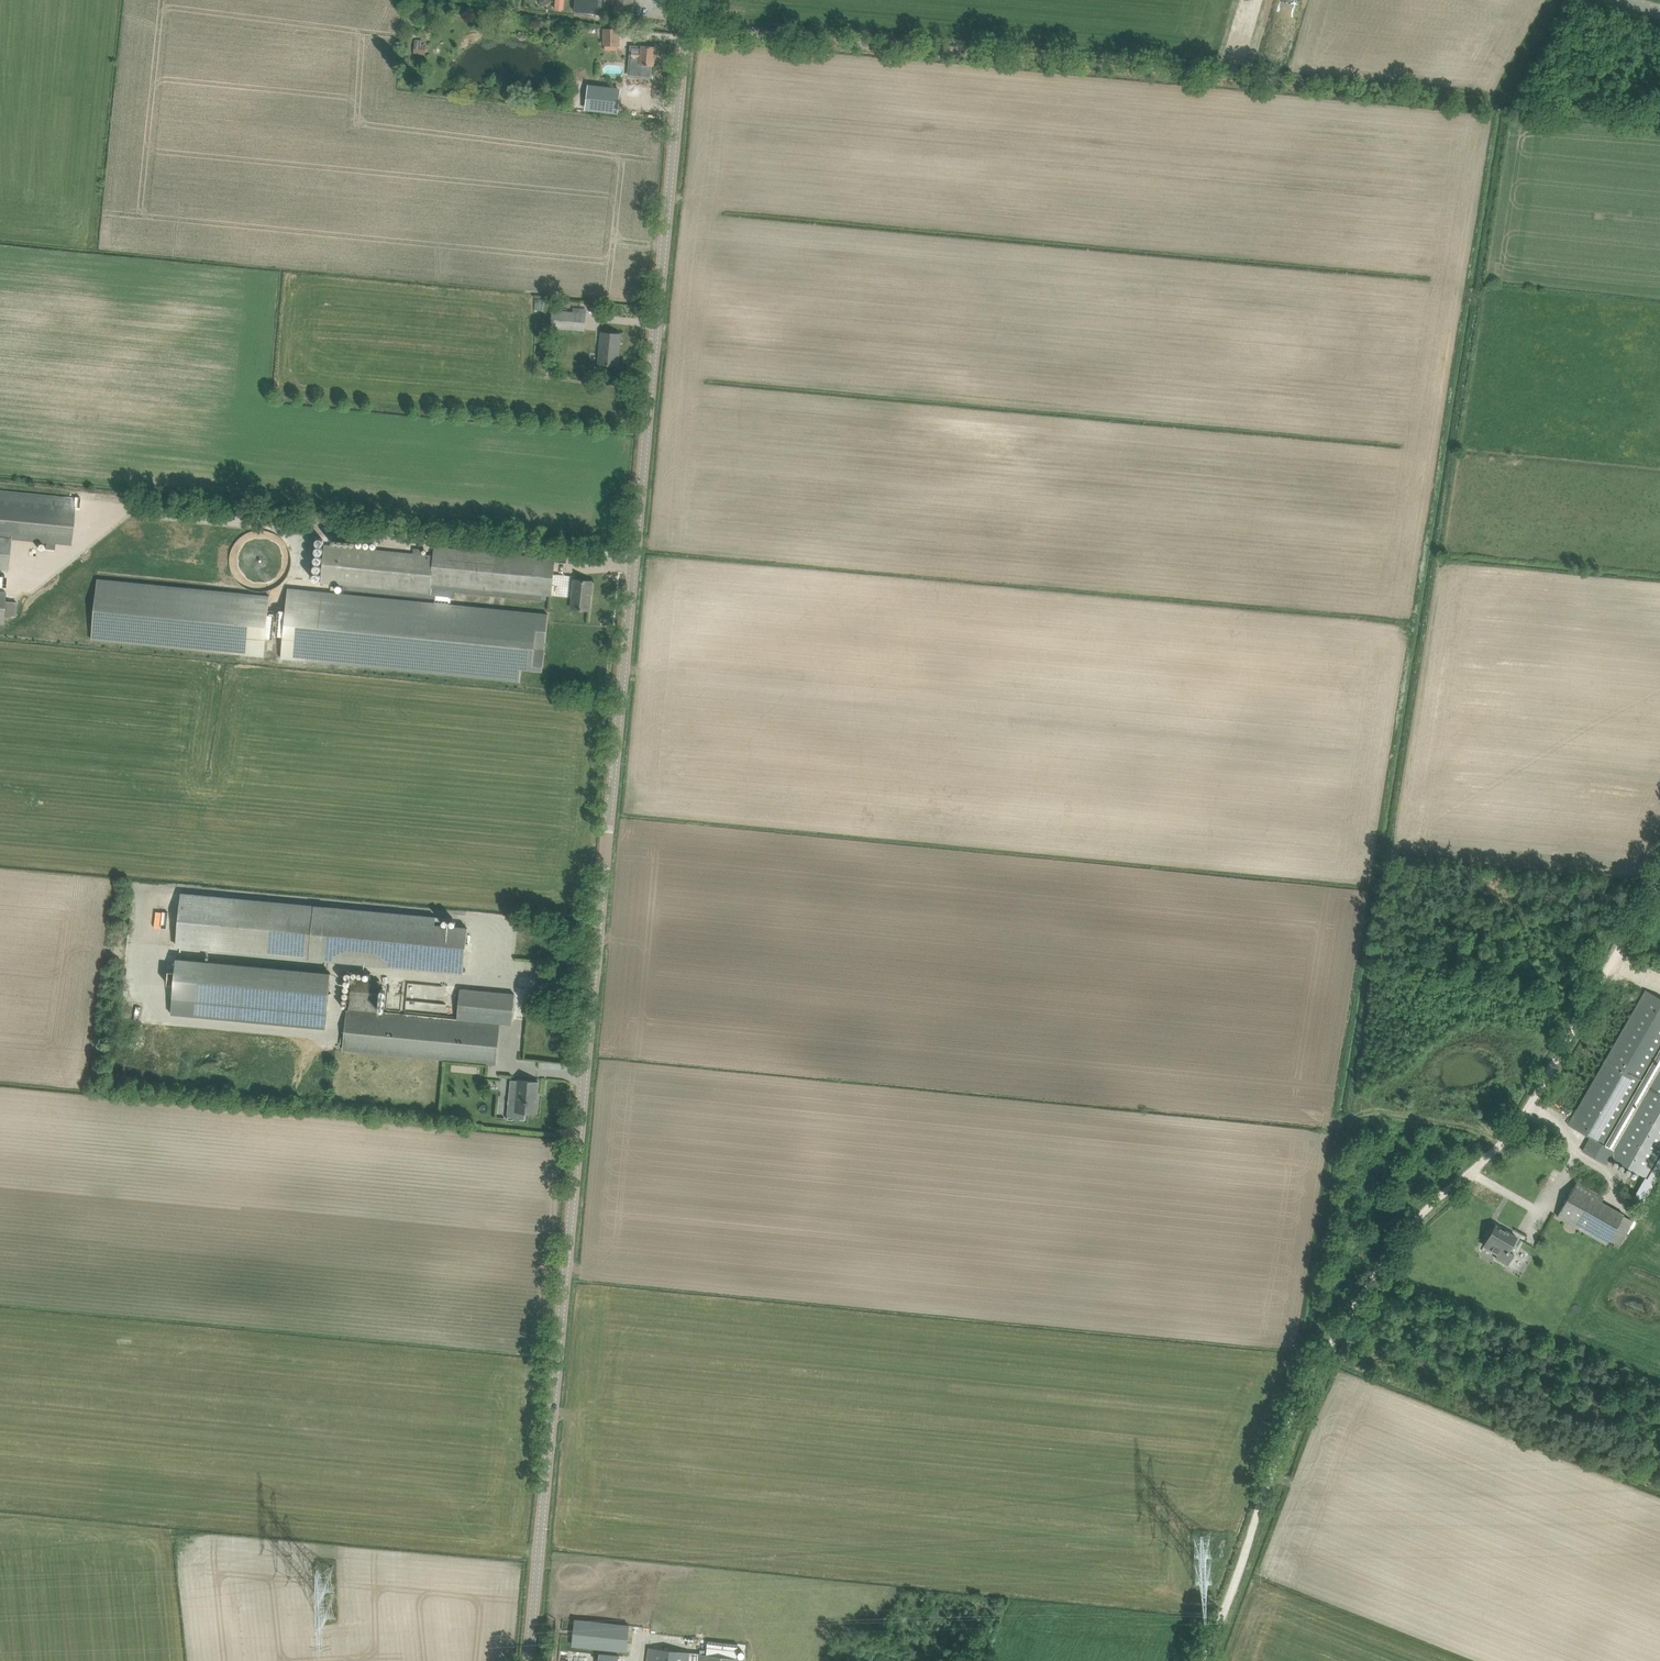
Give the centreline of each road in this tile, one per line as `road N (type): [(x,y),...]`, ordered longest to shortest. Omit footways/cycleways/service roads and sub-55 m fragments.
road 1 (tertiary): [(523,1660),(685,0)]
road 2 (track): [(1659,875),(1529,1106),(1492,1152),(1444,1189),(1365,1291),(1304,1397),(1205,1660)]

